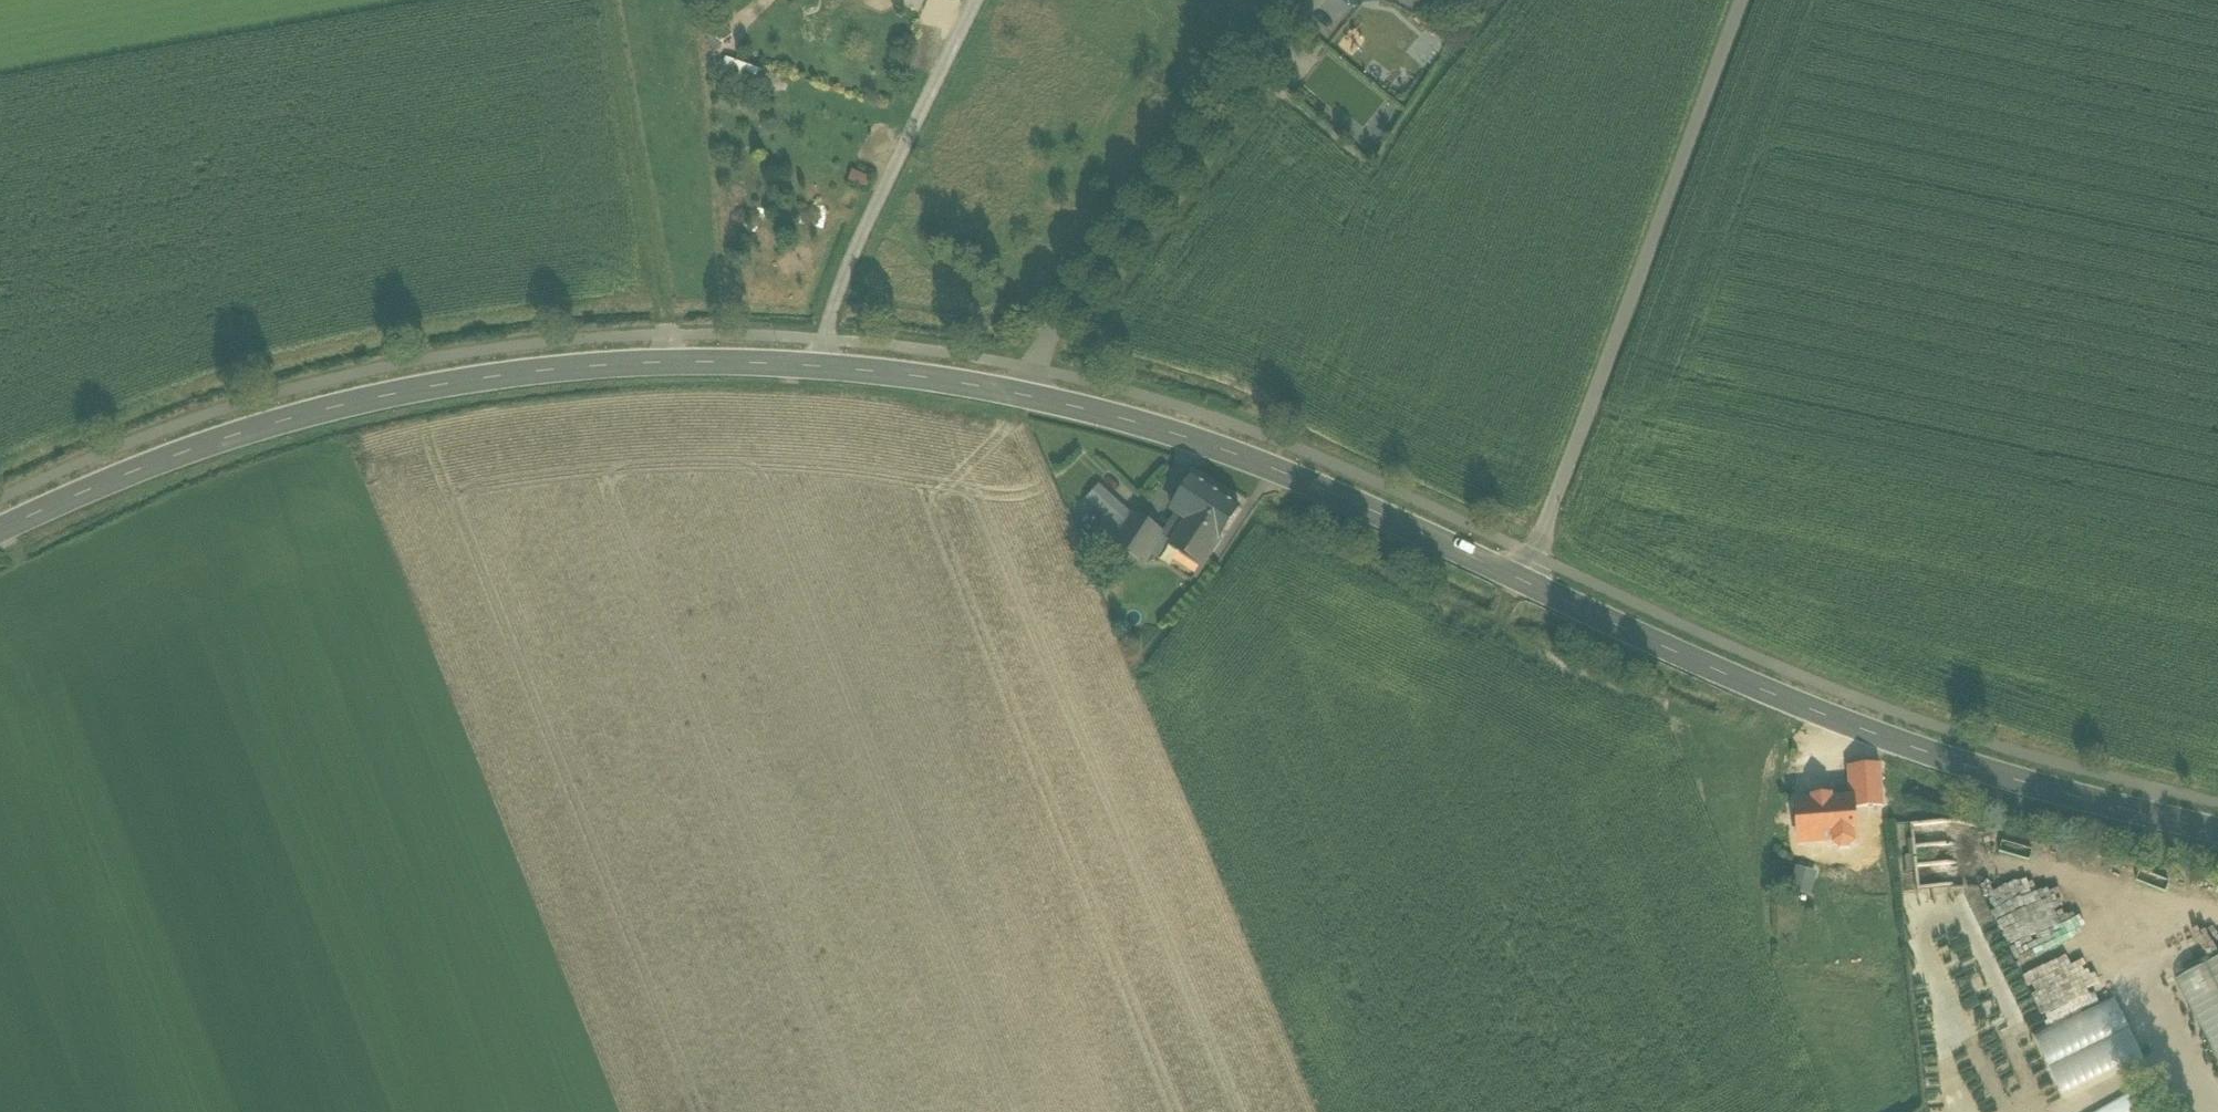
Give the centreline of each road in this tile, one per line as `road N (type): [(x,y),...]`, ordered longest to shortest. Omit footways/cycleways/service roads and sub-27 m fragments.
road 1 (tertiary): [(813,366),(542,370),(398,393),(217,440),(0,531)]
road 2 (tertiary): [(1525,583),(1273,469),(1153,427),(1012,394),(813,366)]
road 3 (tertiary): [(2217,831),(1978,769),(1862,730),(1525,583)]
road 4 (unclassified): [(1525,583),(1733,0)]
road 5 (unclassified): [(977,0),(869,222),(813,366)]

